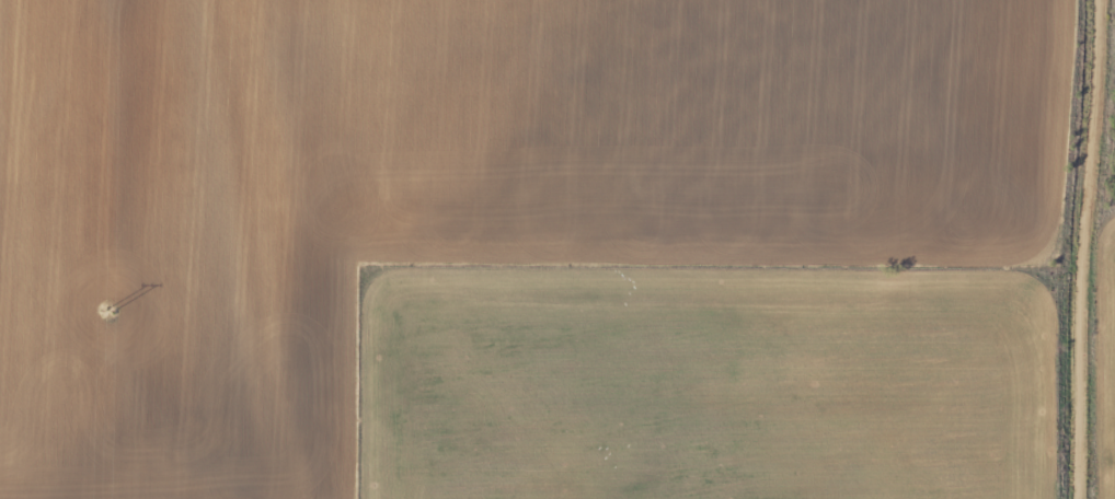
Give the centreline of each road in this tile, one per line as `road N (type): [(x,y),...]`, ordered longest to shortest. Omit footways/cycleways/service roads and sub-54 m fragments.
road 1 (residential): [(1067,498),(1080,0)]

